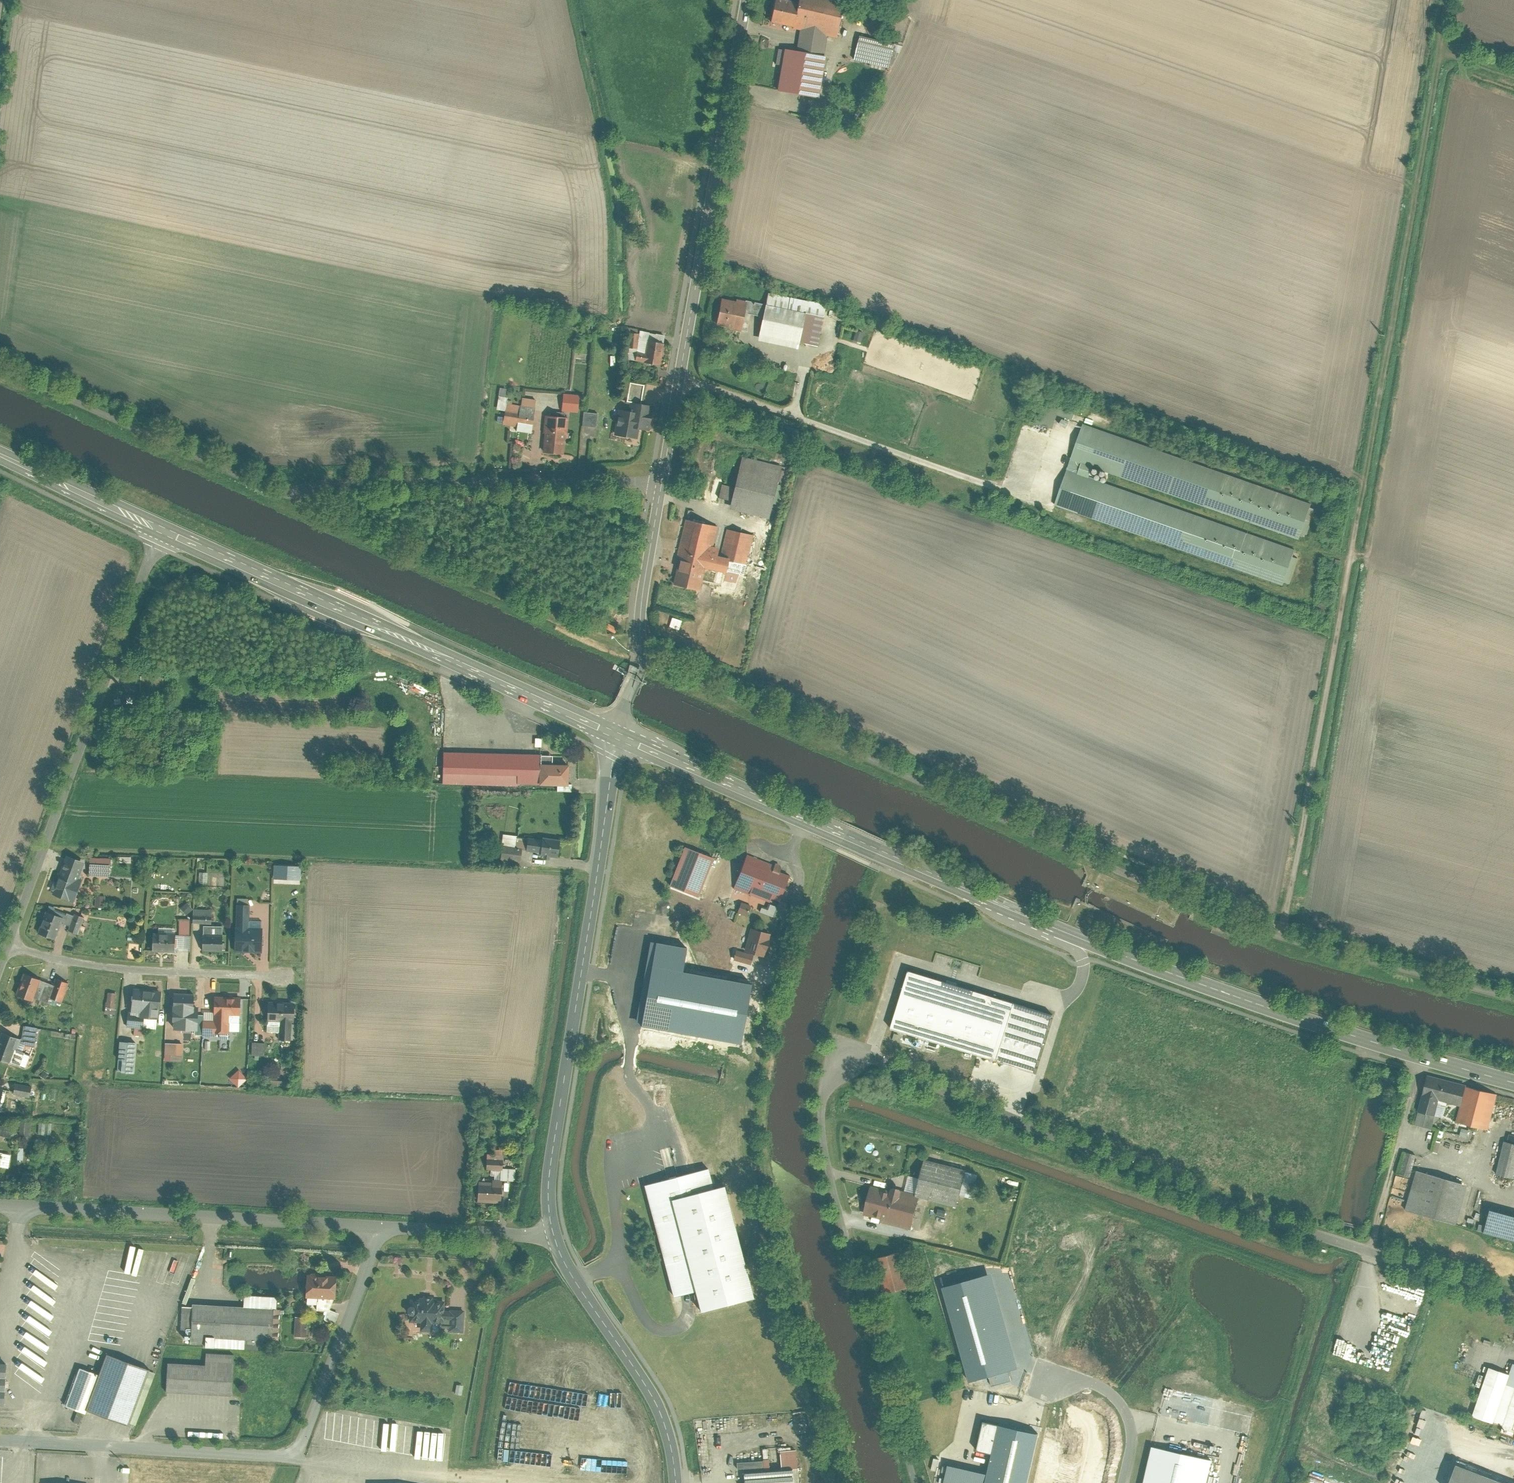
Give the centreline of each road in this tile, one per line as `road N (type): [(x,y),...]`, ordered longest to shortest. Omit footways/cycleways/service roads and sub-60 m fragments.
road 1 (unclassified): [(916,1482),(816,1130),(814,1094),(828,1038),(999,1115),(1513,1303)]
road 2 (primary): [(616,731),(1127,956),(1513,1078)]
road 3 (track): [(1279,934),(1438,0)]
road 4 (unclassified): [(640,648),(1214,912),(1513,998)]
road 5 (residential): [(0,364),(284,493),(340,483),(661,477)]
road 6 (track): [(839,1482),(746,1151),(766,1001),(797,897)]
road 7 (residential): [(0,1437),(299,1456),(383,1223)]
road 8 (tertiary): [(616,731),(554,1132),(553,1233)]
road 9 (primary): [(162,528),(616,731)]
road 10 (tertiary): [(739,0),(661,477)]
road 11 (residential): [(0,941),(162,528)]
road 12 (residential): [(0,1204),(383,1223)]
road 13 (tertiary): [(553,1233),(653,1396),(676,1482)]
road 14 (residential): [(270,970),(73,959),(0,942)]
road 15 (track): [(1415,1052),(1369,1250)]
road 16 (primary): [(0,453),(162,528)]
road 17 (tertiary): [(661,477),(642,585),(640,648)]
road 18 (residential): [(383,1223),(553,1233)]
road 19 (unclassified): [(1052,1381),(1091,1381),(1125,1408),(1133,1440),(1123,1482)]

